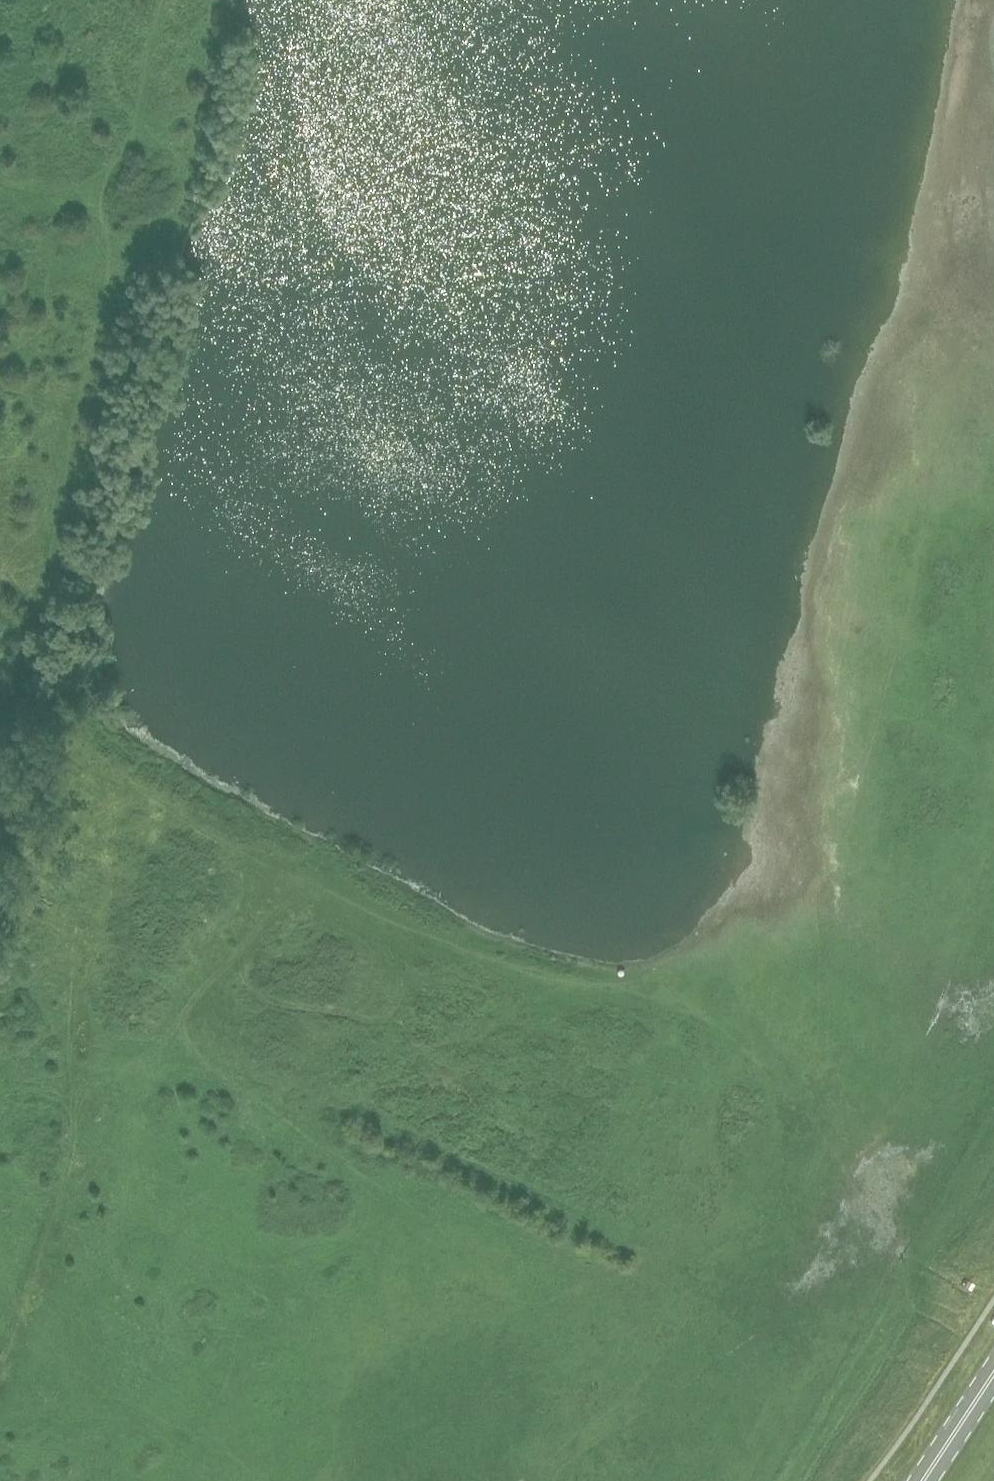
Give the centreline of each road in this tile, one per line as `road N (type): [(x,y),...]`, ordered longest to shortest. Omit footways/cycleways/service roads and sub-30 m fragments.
road 1 (primary): [(921,1480),(993,1371)]

